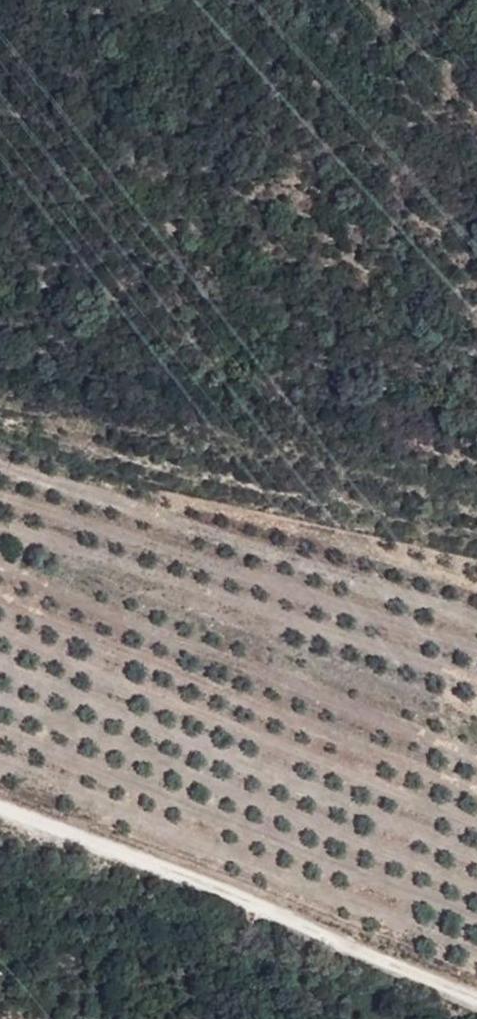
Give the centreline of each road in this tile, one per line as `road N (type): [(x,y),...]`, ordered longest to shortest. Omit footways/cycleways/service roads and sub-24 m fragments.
road 1 (track): [(476,1002),(0,816)]

